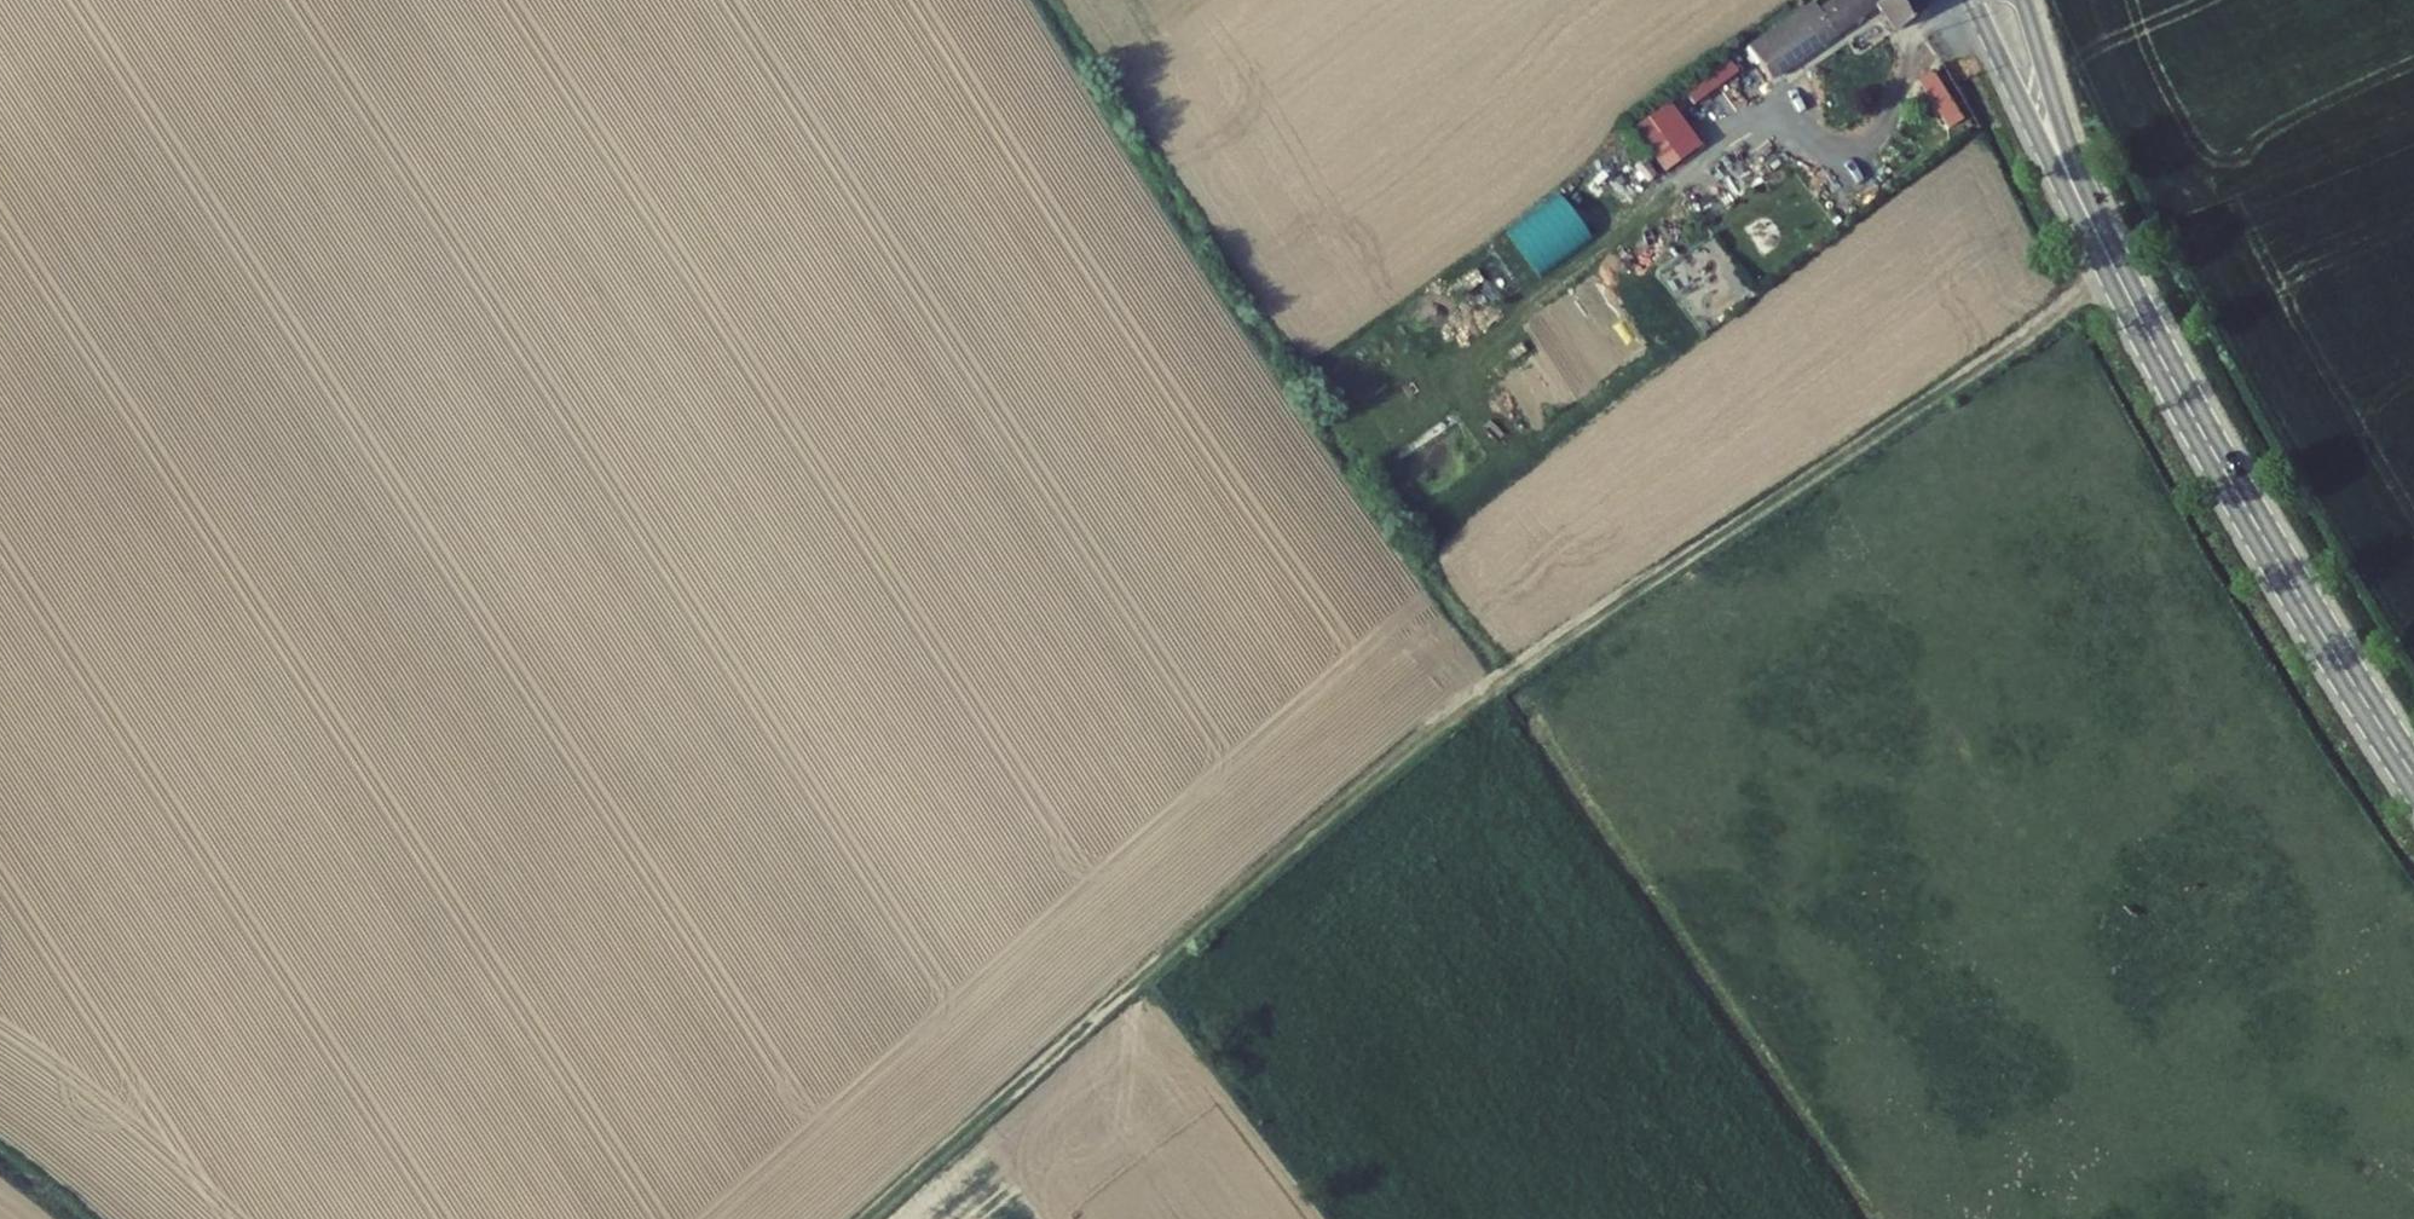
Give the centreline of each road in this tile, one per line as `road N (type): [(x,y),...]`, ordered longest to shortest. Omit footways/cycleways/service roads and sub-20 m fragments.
road 1 (primary): [(2111,254),(2259,525),(2413,774)]
road 2 (primary): [(1977,0),(2055,160),(2111,254)]
road 3 (primary): [(2111,254),(2026,0)]

